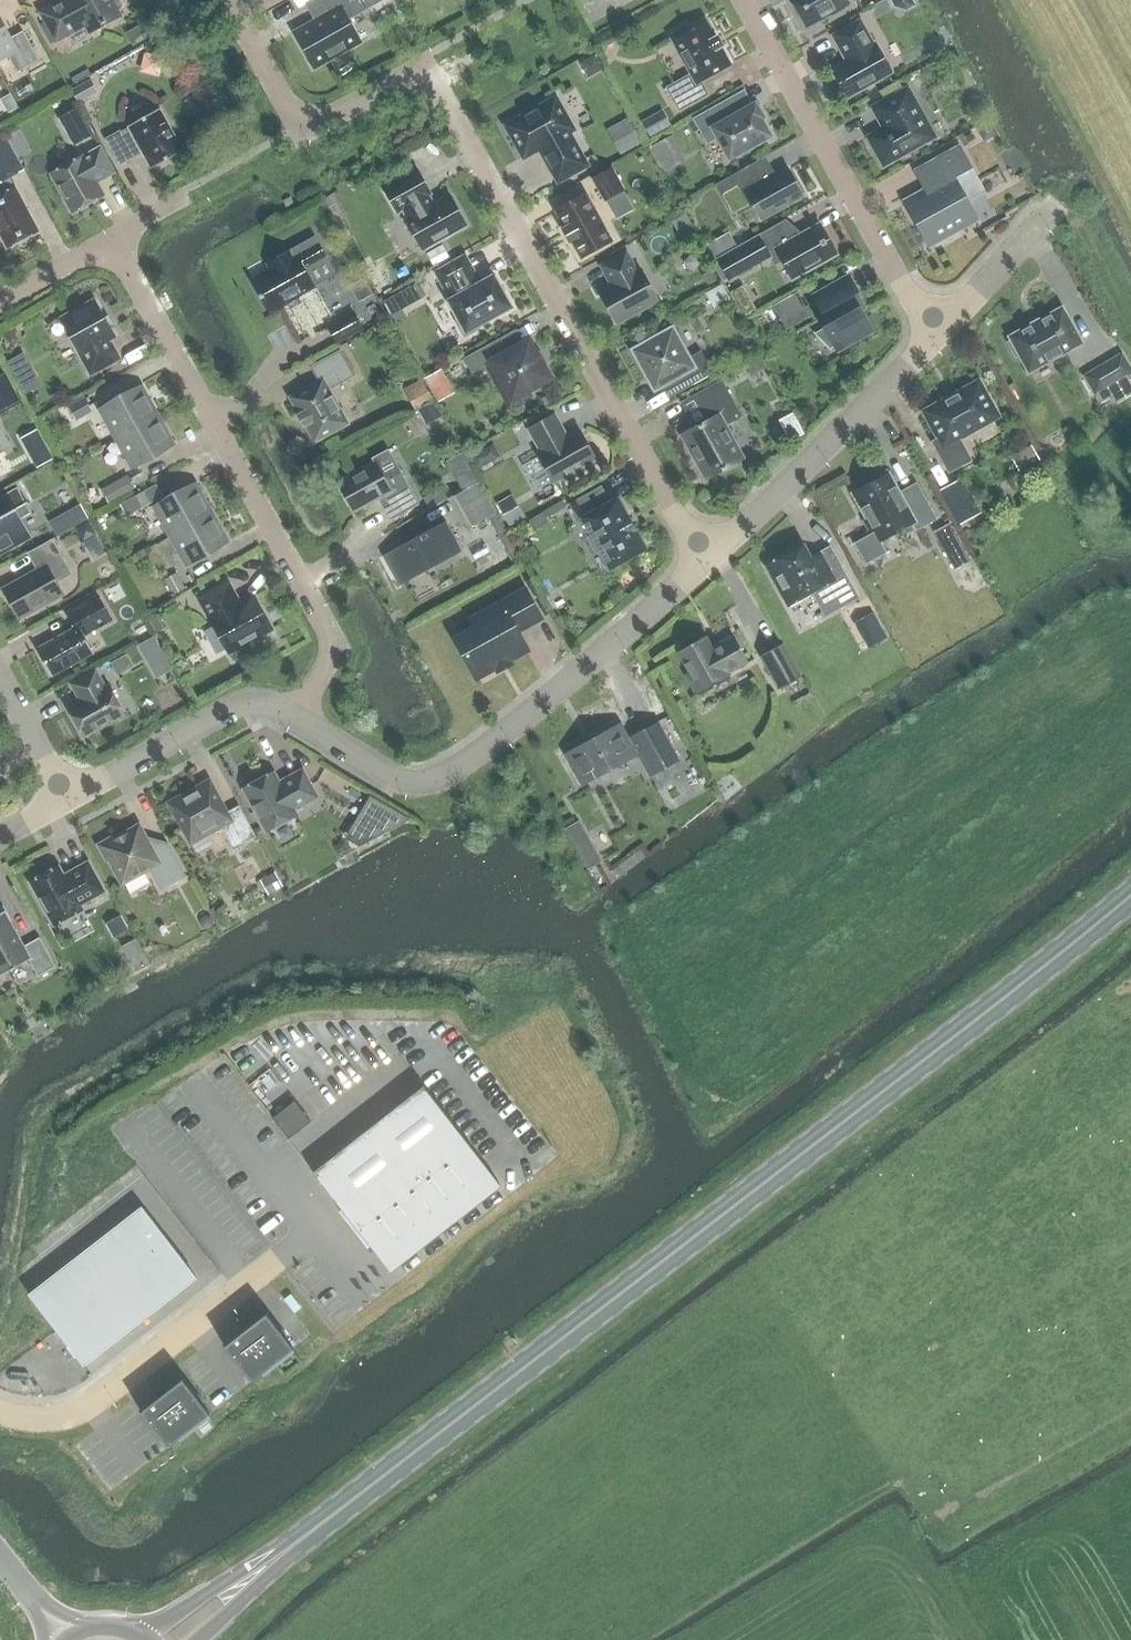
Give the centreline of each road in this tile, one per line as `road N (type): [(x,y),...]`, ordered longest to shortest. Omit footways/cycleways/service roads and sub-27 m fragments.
road 1 (primary): [(293,1547),(1130,895)]
road 2 (residential): [(226,0),(298,126),(422,59),(704,560)]
road 3 (residential): [(113,241),(334,647),(298,719)]
road 4 (residential): [(704,560),(442,782),(401,782),(298,719)]
road 5 (residential): [(745,0),(931,334)]
road 6 (residential): [(272,1266),(93,1403),(53,1417),(0,1409)]
road 7 (residential): [(931,334),(704,560)]
road 8 (residential): [(298,719),(274,704),(243,702),(63,799)]
road 9 (primary): [(293,1547),(140,1633)]
road 10 (residential): [(1044,211),(931,334)]
road 11 (primary): [(200,1639),(293,1547)]
road 12 (residential): [(0,686),(63,799)]
road 13 (residential): [(0,302),(113,241)]

